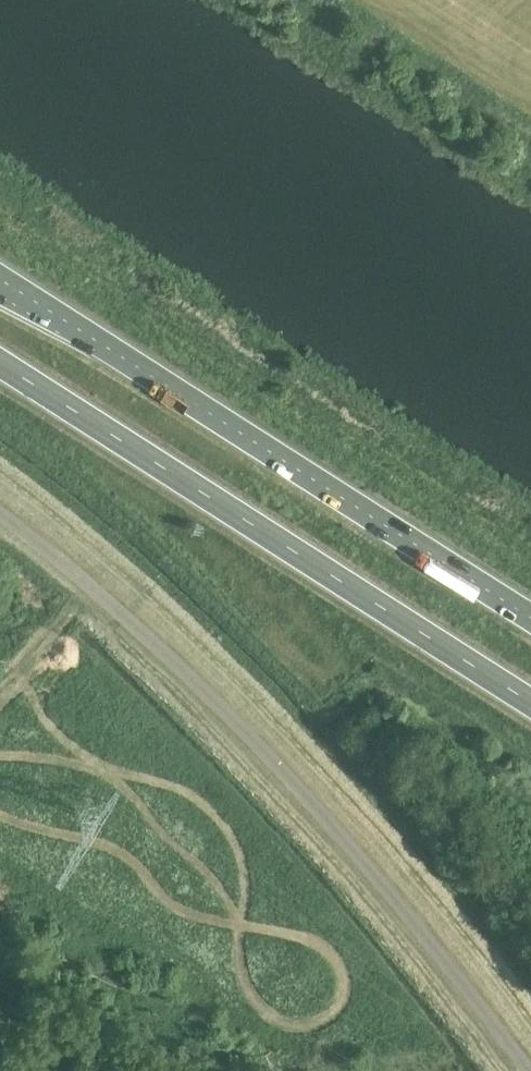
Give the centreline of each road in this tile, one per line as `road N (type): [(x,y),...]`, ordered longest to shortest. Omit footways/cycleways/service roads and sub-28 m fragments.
road 1 (unclassified): [(530,1070),(316,807),(188,671),(0,514)]
road 2 (trunk): [(0,364),(530,702)]
road 3 (trunk): [(530,617),(0,280)]
road 4 (track): [(0,690),(93,586)]

